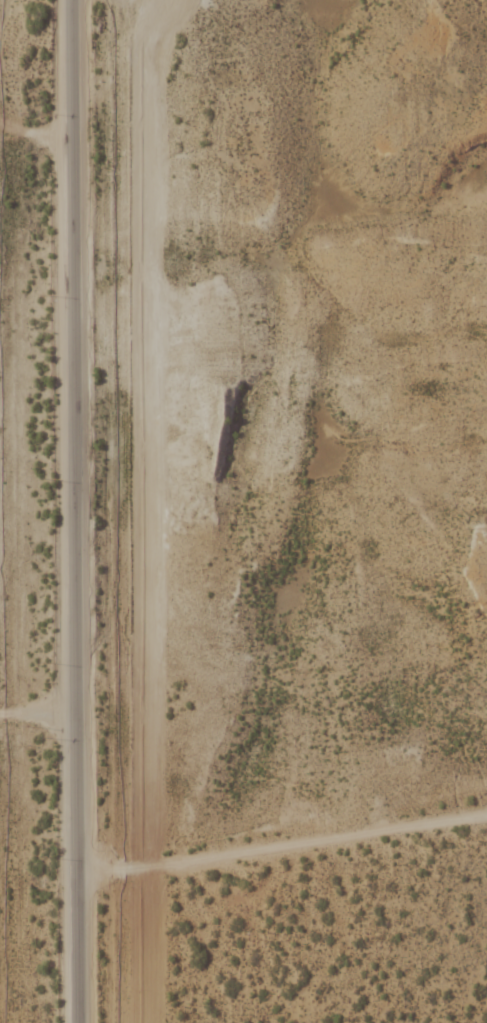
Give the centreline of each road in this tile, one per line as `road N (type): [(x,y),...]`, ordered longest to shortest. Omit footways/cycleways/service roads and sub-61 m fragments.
road 1 (residential): [(83,1022),(78,0)]
road 2 (residential): [(82,878),(486,811)]

